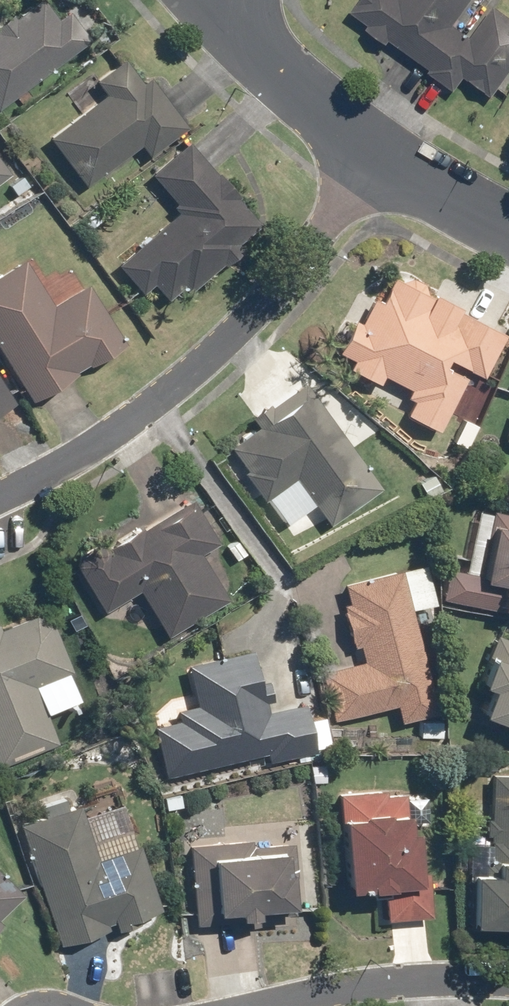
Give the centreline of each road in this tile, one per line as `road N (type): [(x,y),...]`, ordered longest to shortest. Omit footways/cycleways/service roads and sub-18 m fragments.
road 1 (residential): [(0,495),(180,383),(242,325),(382,156)]
road 2 (residential): [(268,1005),(395,979),(508,979)]
road 3 (residential): [(382,156),(217,6)]
road 4 (residential): [(508,229),(382,156)]

